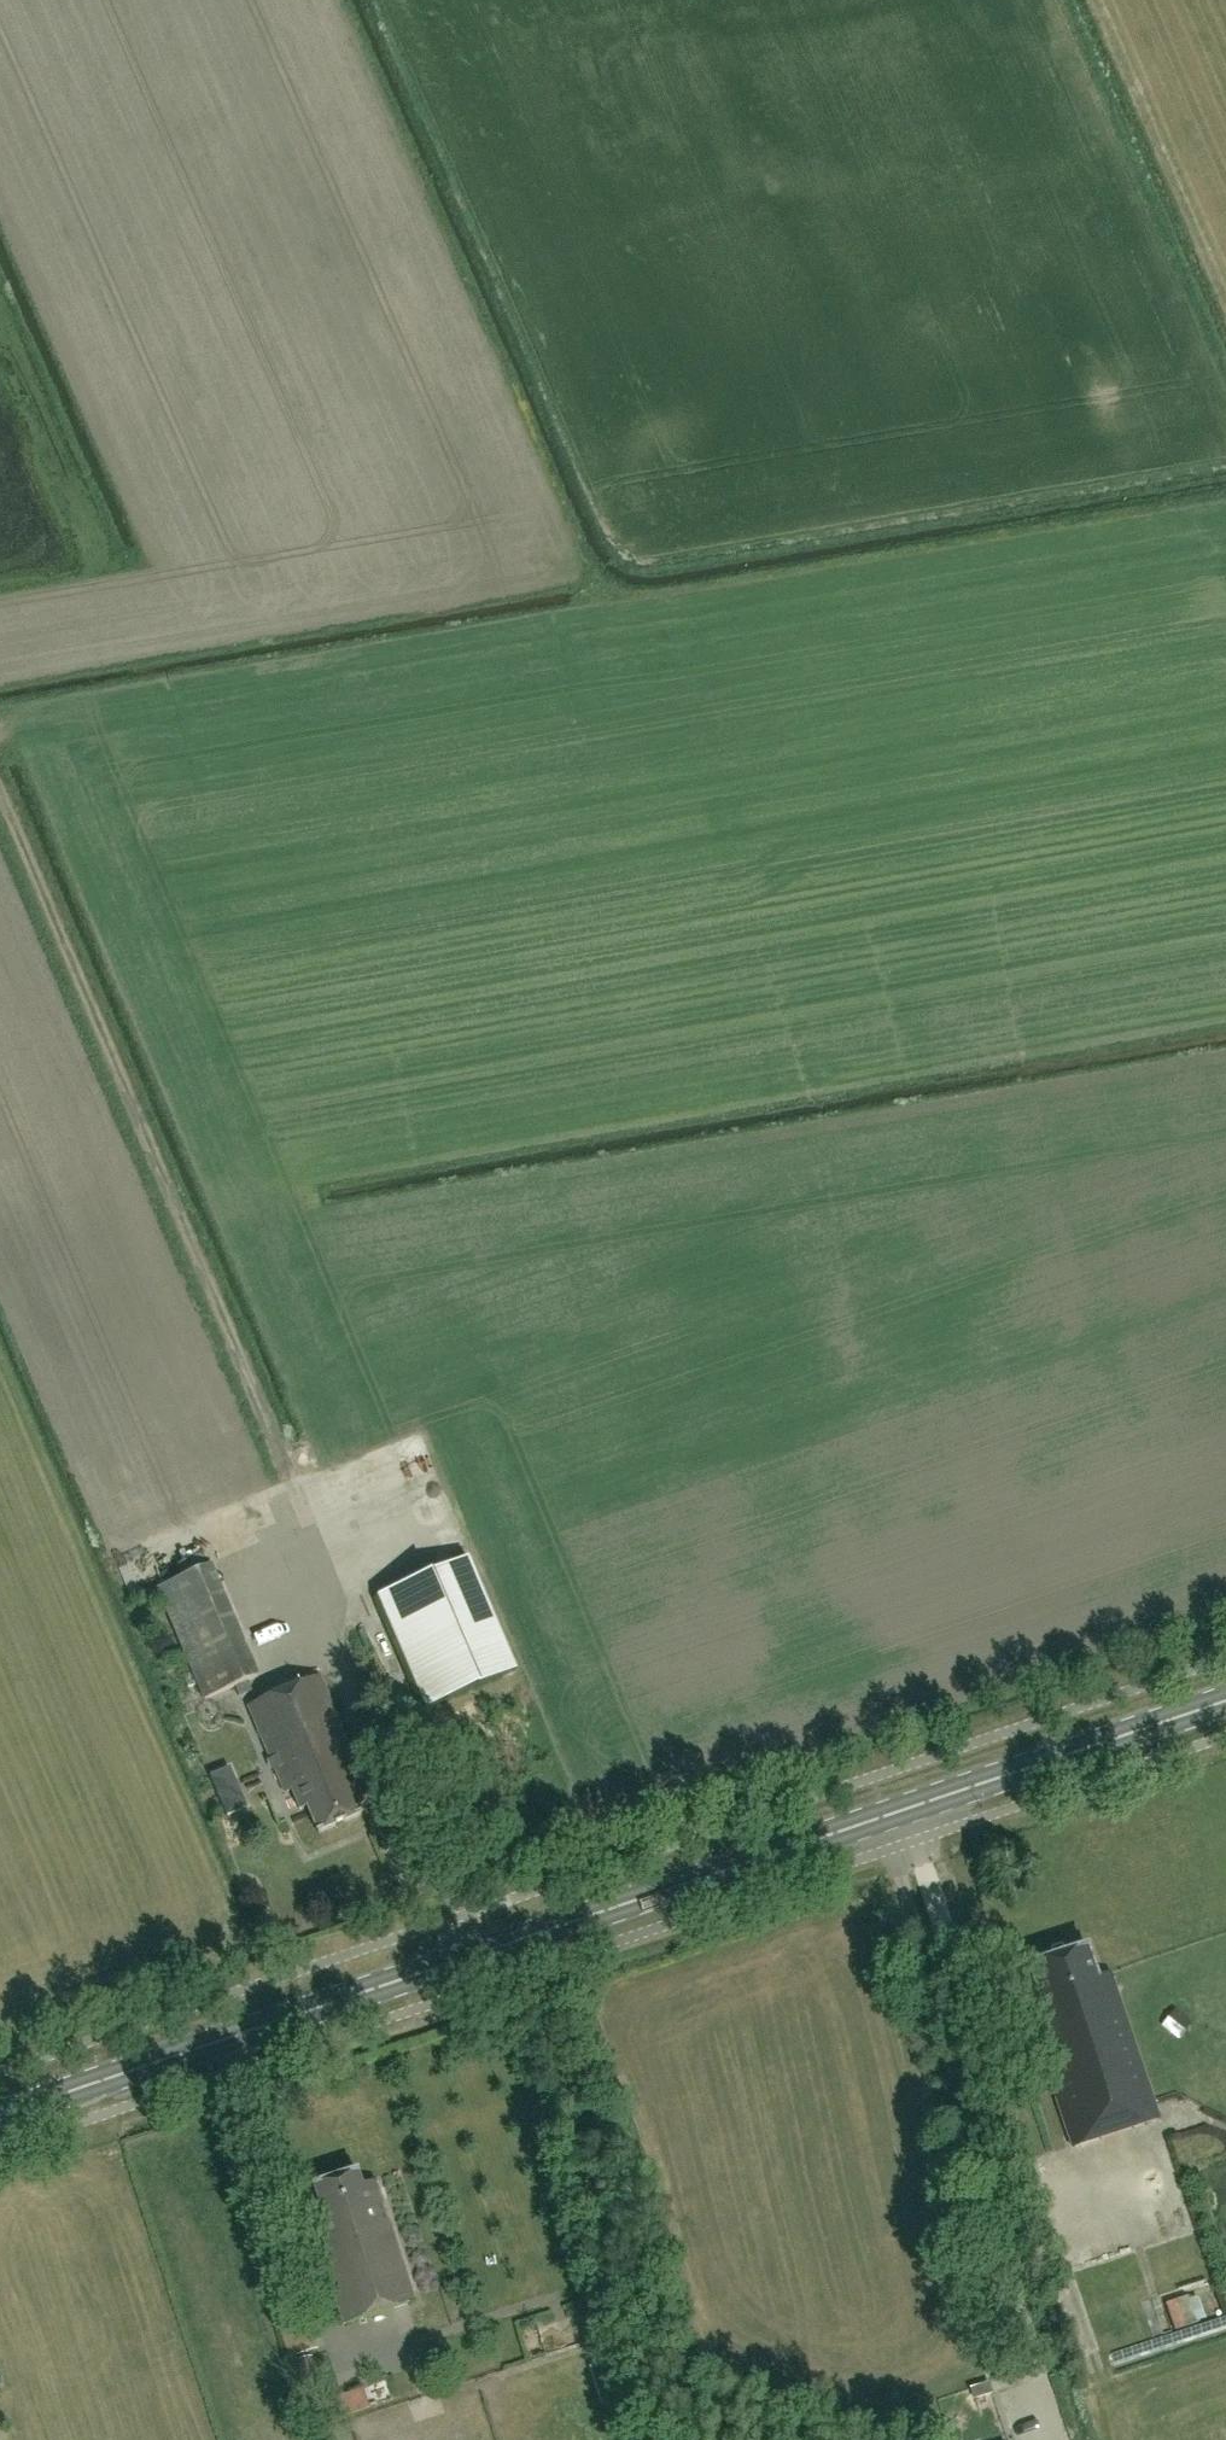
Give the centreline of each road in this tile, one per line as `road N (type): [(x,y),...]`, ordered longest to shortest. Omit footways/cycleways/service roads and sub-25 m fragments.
road 1 (primary): [(0,2115),(1225,1702)]

